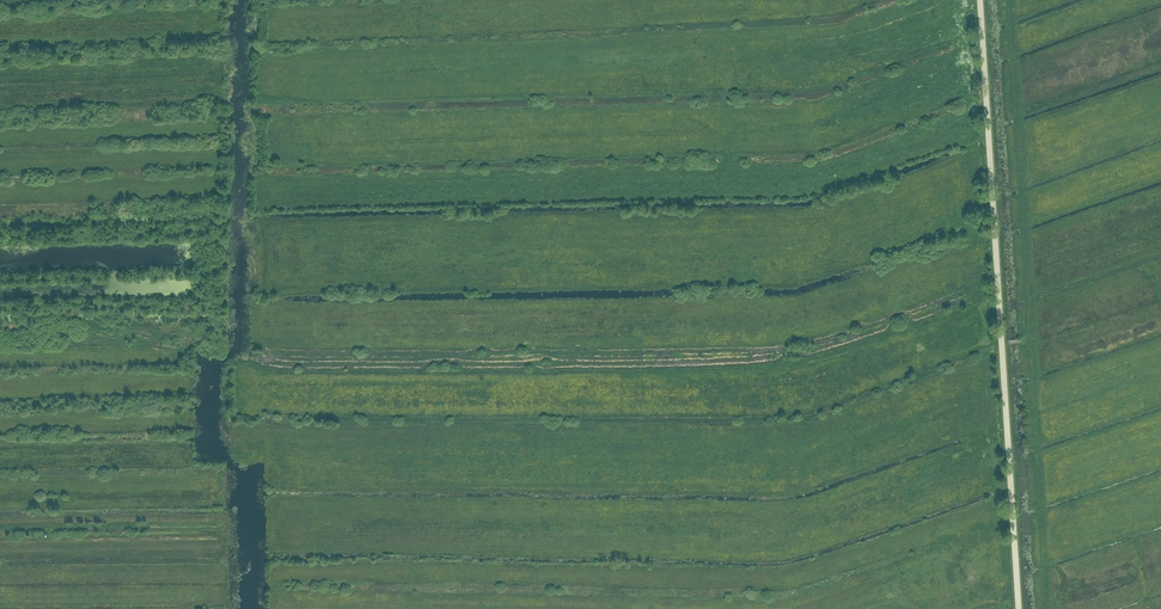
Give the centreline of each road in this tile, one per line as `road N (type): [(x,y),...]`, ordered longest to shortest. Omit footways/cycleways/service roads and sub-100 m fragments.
road 1 (unclassified): [(1018,608),(980,0)]

